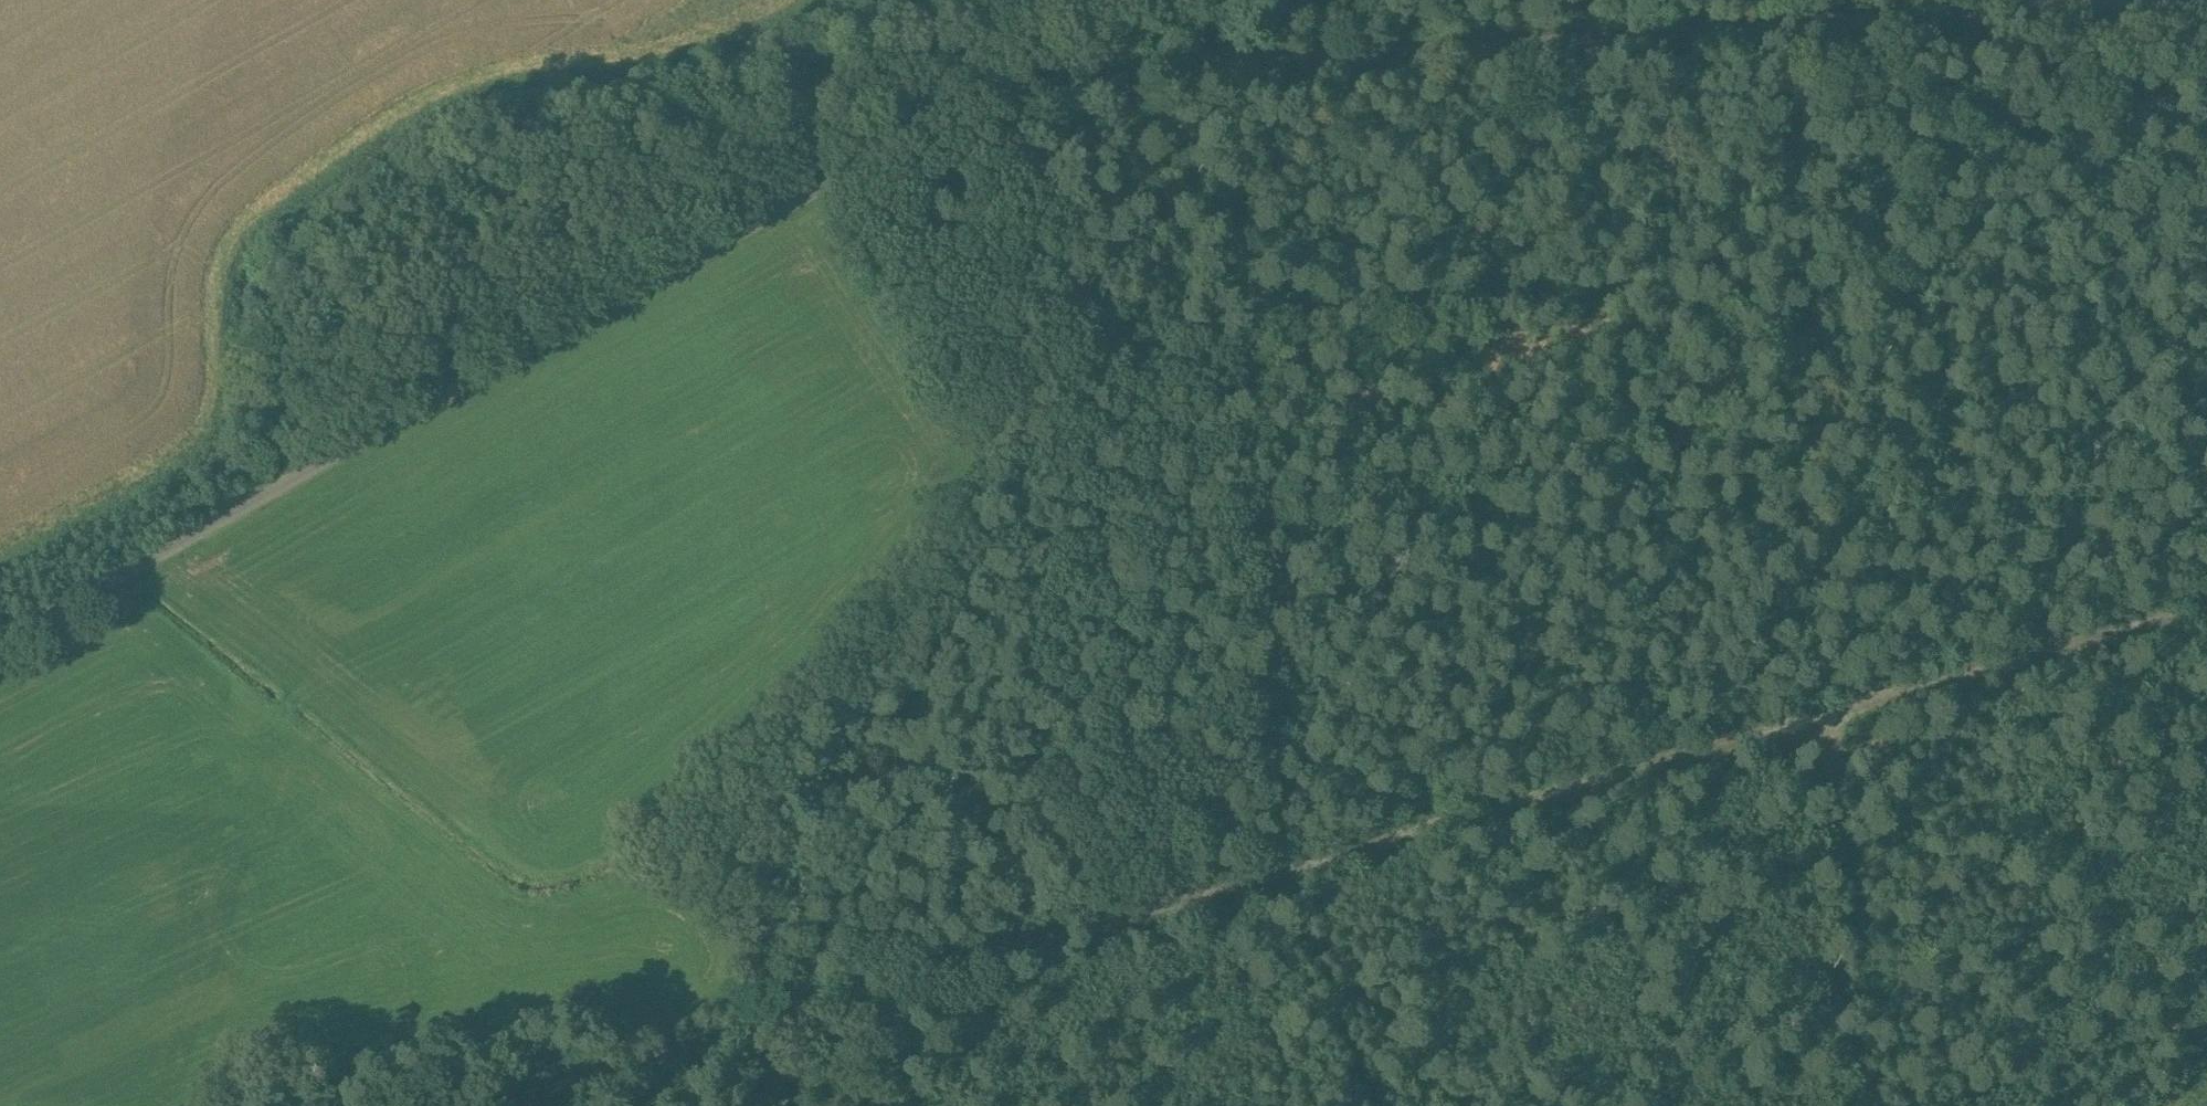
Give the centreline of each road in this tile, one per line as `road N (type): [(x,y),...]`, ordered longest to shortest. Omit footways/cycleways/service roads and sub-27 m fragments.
road 1 (unclassified): [(0,639),(979,110),(1059,86),(2143,0)]

